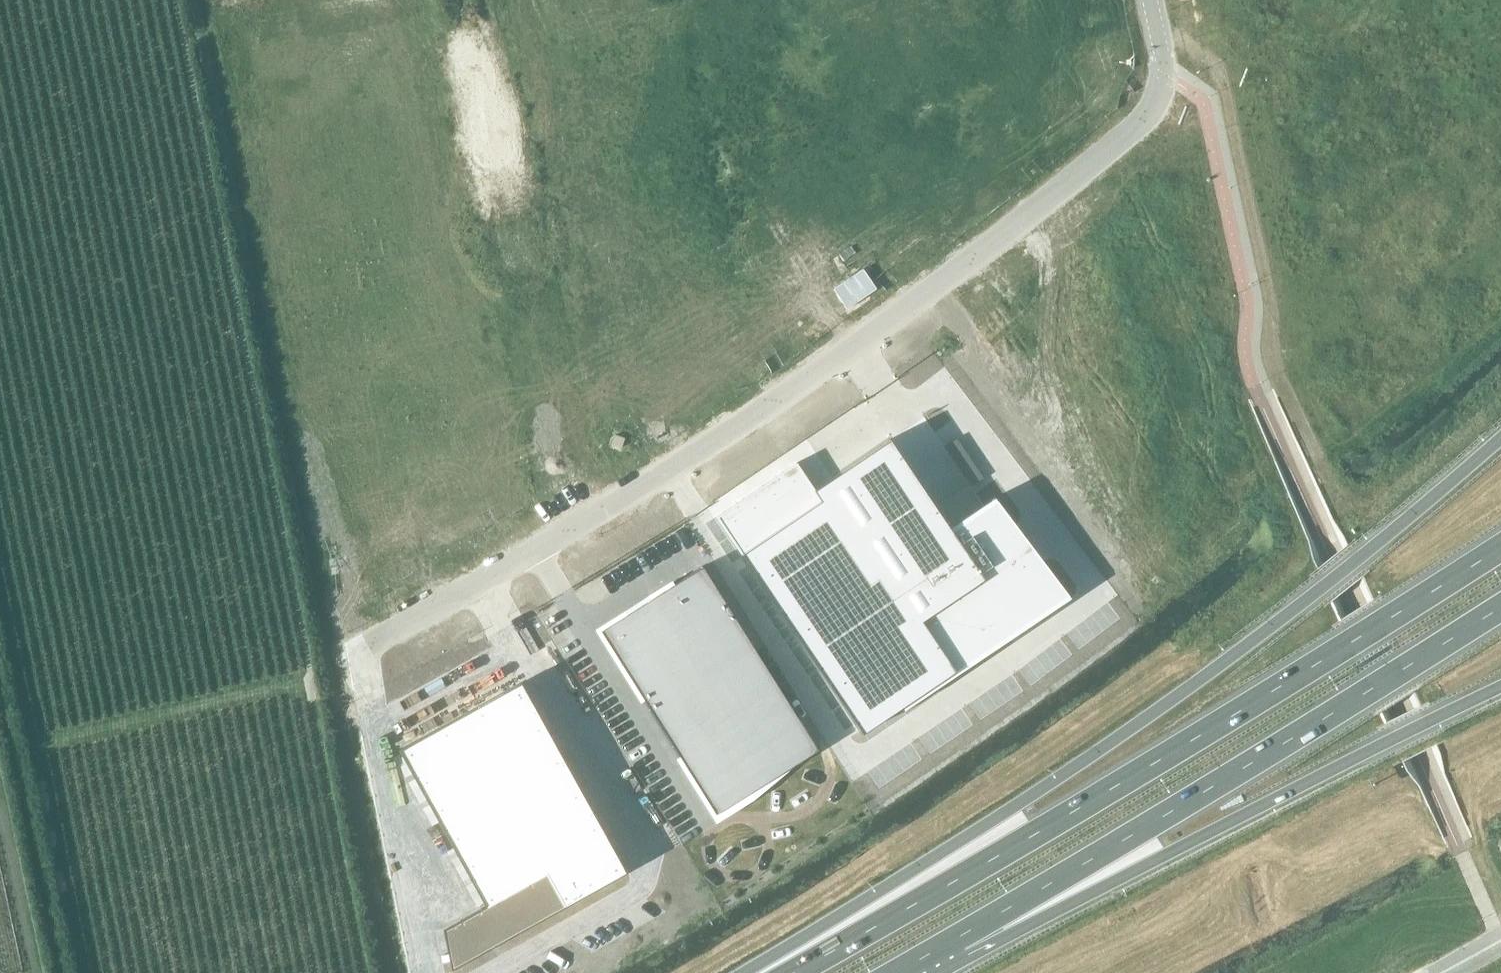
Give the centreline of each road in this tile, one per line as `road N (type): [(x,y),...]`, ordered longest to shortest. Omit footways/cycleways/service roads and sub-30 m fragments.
road 1 (trunk): [(1500,440),(1357,561),(1097,753),(769,972)]
road 2 (unclassified): [(573,527),(868,334),(1131,130),(1158,103),(1163,71),(1148,0)]
road 3 (trunk): [(1500,551),(995,860),(791,972)]
road 4 (trunk): [(961,936),(1500,608)]
road 5 (trunk): [(961,936),(1042,919),(1500,690)]
road 6 (unclassified): [(573,527),(458,0)]
road 7 (unclassified): [(362,645),(573,527)]

